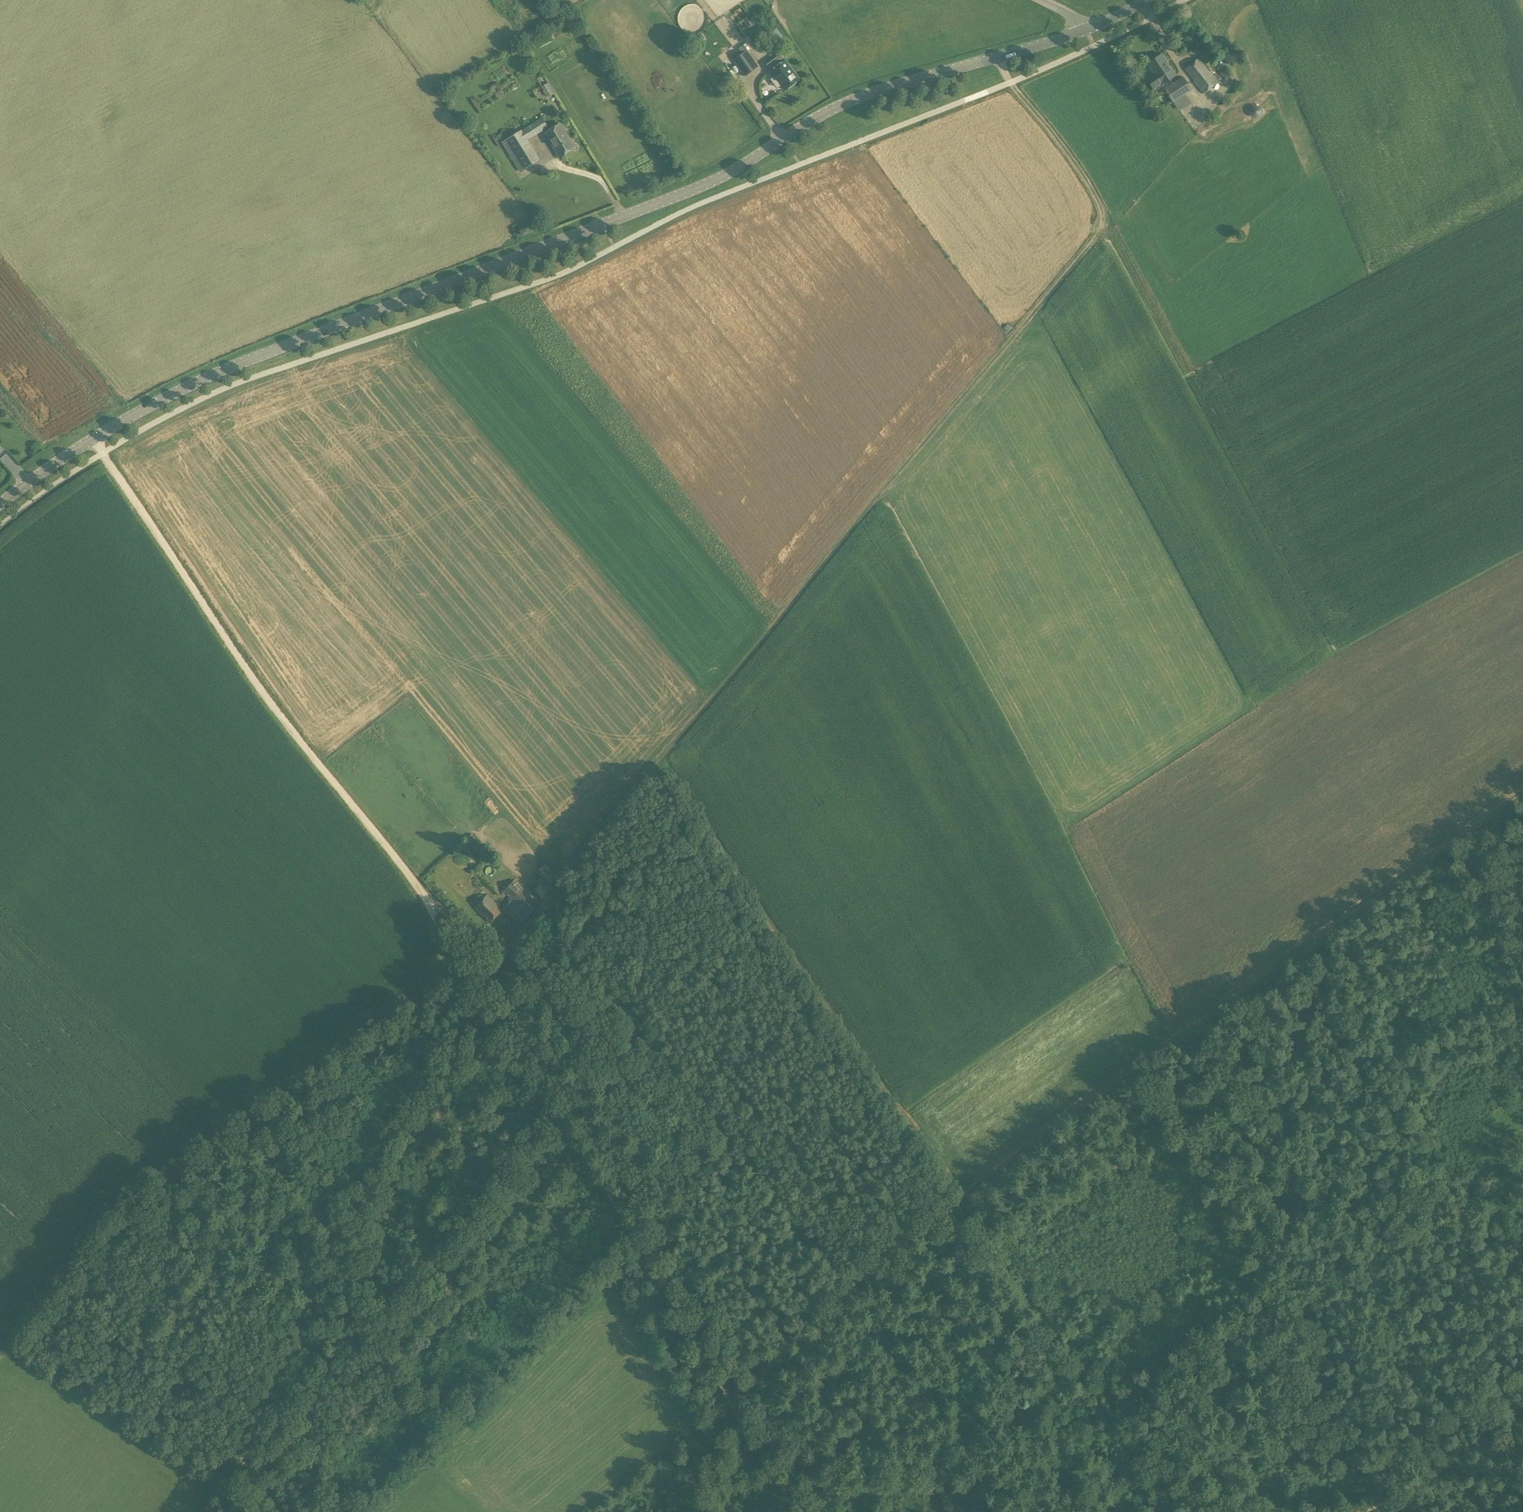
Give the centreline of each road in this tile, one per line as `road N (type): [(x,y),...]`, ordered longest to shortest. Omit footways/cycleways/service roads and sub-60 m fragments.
road 1 (tertiary): [(0,504),(94,438),(216,373),(684,193),(845,103),(1086,29)]
road 2 (track): [(481,986),(1097,236),(1102,207),(1081,166),(1010,82)]
road 3 (track): [(481,986),(426,898),(273,707),(102,452)]
road 4 (track): [(218,1511),(326,1333),(340,1225),(481,986)]
road 5 (track): [(962,1197),(657,768)]
road 6 (track): [(715,1371),(481,986)]
road 7 (track): [(1367,1511),(1441,1468),(1522,1439)]
road 8 (track): [(715,1371),(800,1511)]

